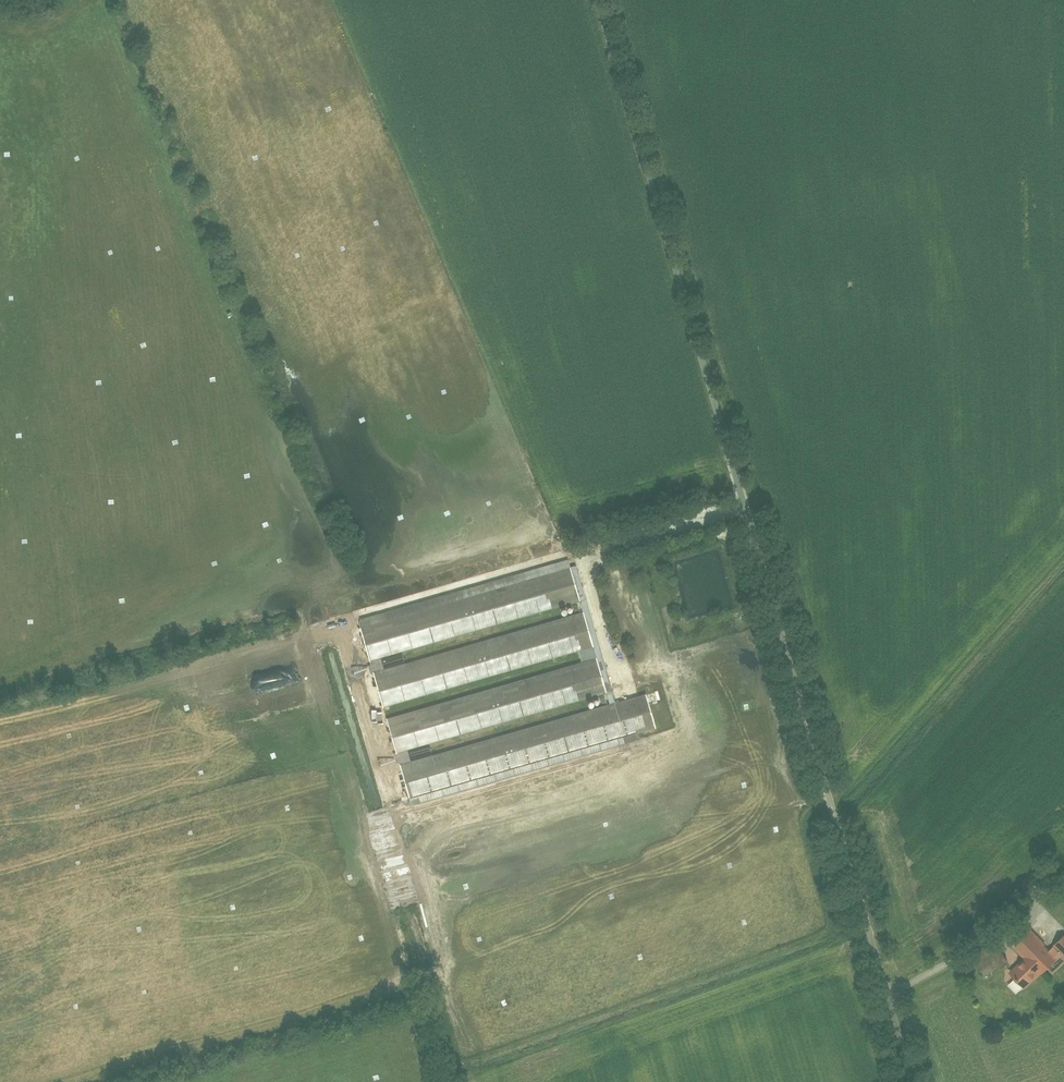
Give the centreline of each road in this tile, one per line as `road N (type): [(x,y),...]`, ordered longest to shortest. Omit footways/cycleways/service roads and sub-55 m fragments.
road 1 (residential): [(598,0),(912,1081)]

